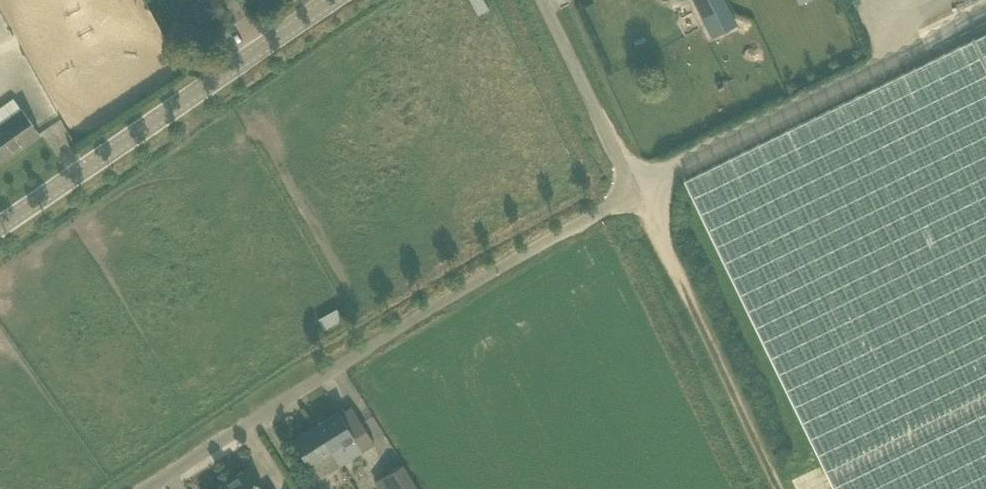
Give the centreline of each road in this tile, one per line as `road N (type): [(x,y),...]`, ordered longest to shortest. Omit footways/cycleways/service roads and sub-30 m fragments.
road 1 (unclassified): [(145,488),(634,191),(542,0)]
road 2 (tertiary): [(0,225),(333,0)]
road 3 (track): [(776,488),(634,191)]

